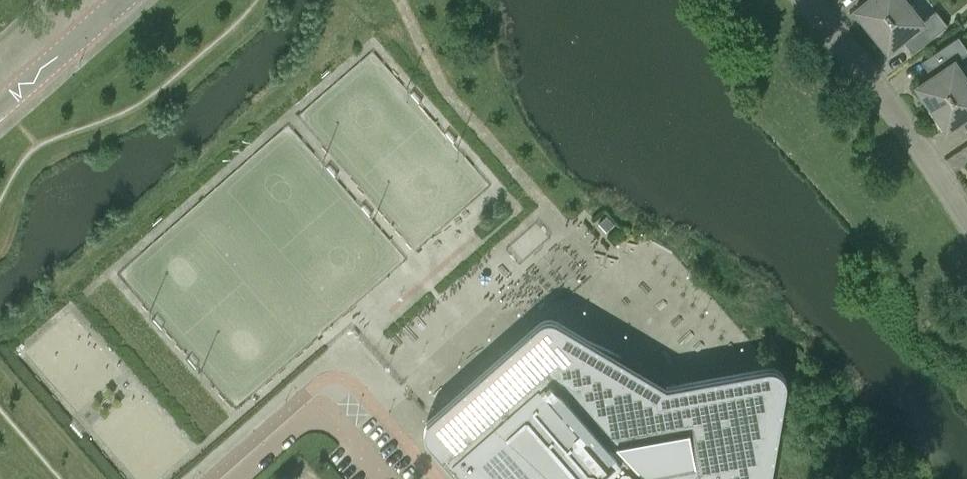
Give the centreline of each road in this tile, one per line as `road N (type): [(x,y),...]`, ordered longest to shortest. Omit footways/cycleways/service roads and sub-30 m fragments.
road 1 (residential): [(966,222),(803,0)]
road 2 (residential): [(0,103),(119,0)]

